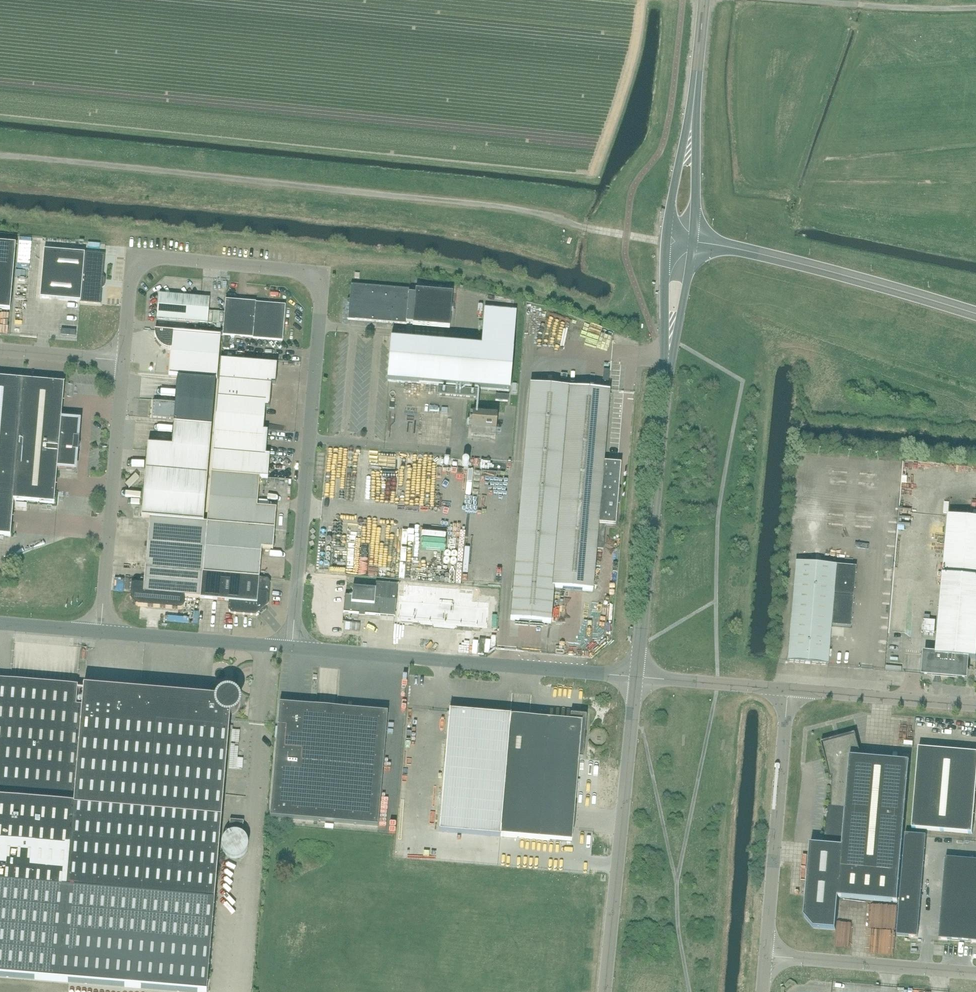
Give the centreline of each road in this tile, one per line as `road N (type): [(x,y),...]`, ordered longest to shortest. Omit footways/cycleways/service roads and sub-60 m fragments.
road 1 (unclassified): [(293,648),(321,275),(132,257)]
road 2 (unclassified): [(637,677),(293,648)]
road 3 (unclassified): [(637,677),(605,991)]
road 4 (unclassified): [(668,368),(637,677)]
road 5 (unclassified): [(975,315),(681,240)]
road 6 (unclassified): [(103,632),(122,362)]
road 7 (unclassified): [(768,955),(789,691)]
road 8 (unclassified): [(681,240),(704,0)]
road 9 (unclassified): [(975,972),(768,955)]
road 10 (unclassified): [(293,648),(103,632)]
road 11 (unclassified): [(975,706),(789,691)]
road 12 (unclassified): [(789,691),(637,677)]
road 13 (unclassified): [(668,368),(681,240)]
road 14 (unclassified): [(122,362),(0,352)]

